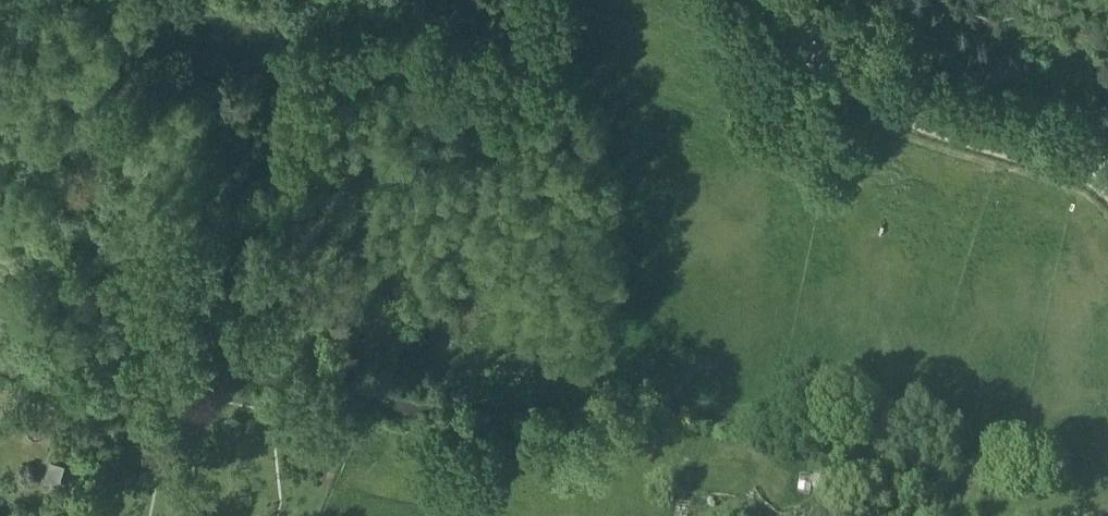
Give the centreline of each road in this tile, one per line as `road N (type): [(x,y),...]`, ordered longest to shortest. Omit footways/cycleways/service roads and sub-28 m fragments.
road 1 (track): [(288,0),(200,412)]
road 2 (tertiary): [(1097,165),(906,99),(821,46),(779,0)]

